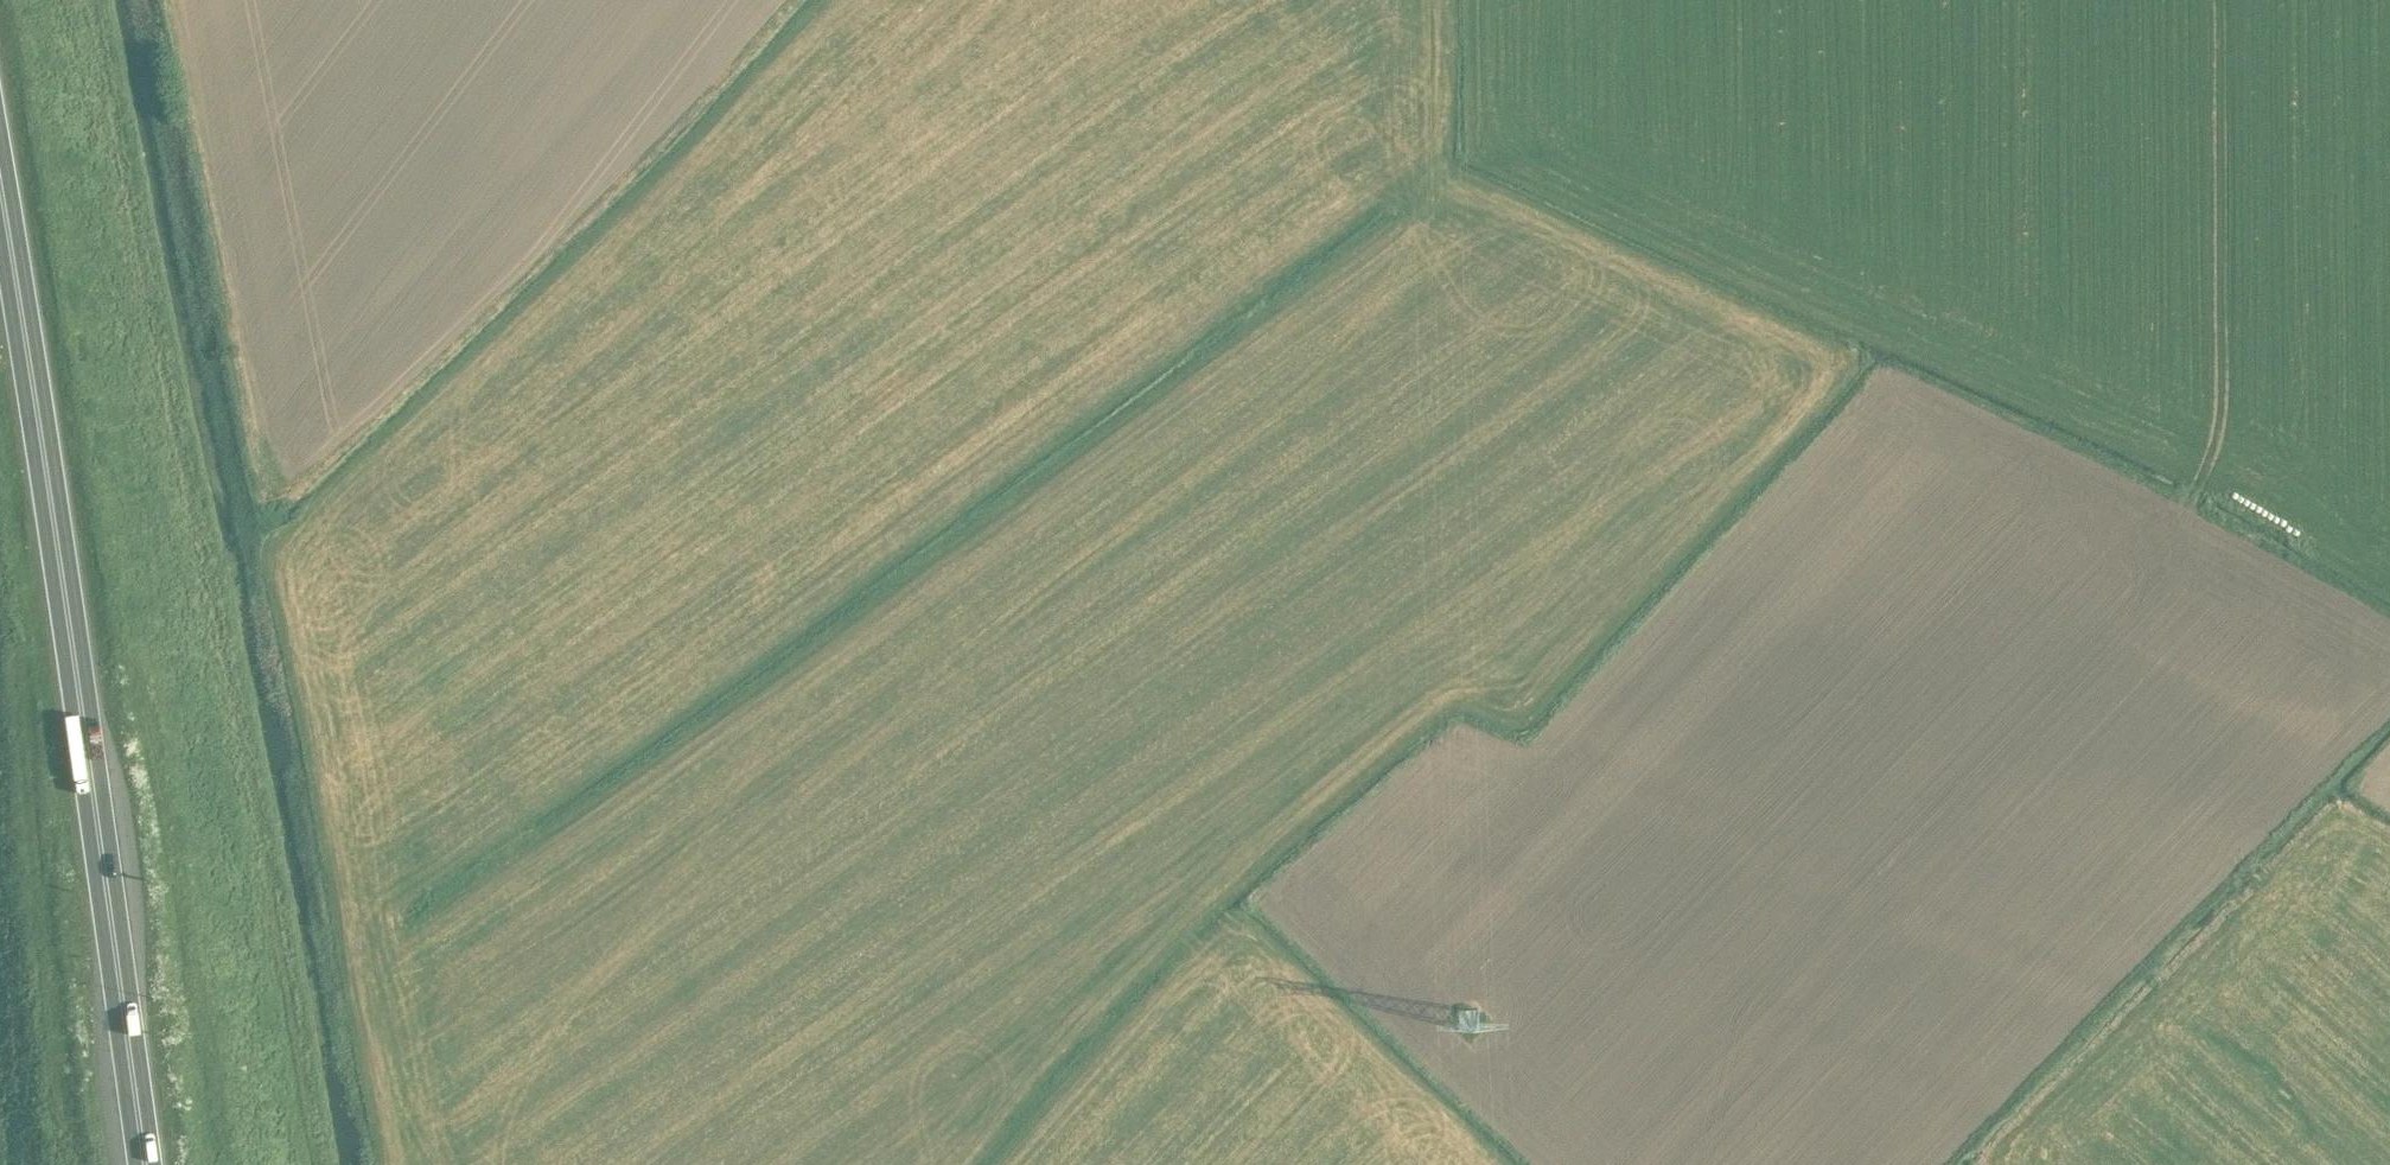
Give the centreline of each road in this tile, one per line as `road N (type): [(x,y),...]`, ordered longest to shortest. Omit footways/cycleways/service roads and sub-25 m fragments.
road 1 (trunk): [(150,1164),(73,581),(0,182)]

